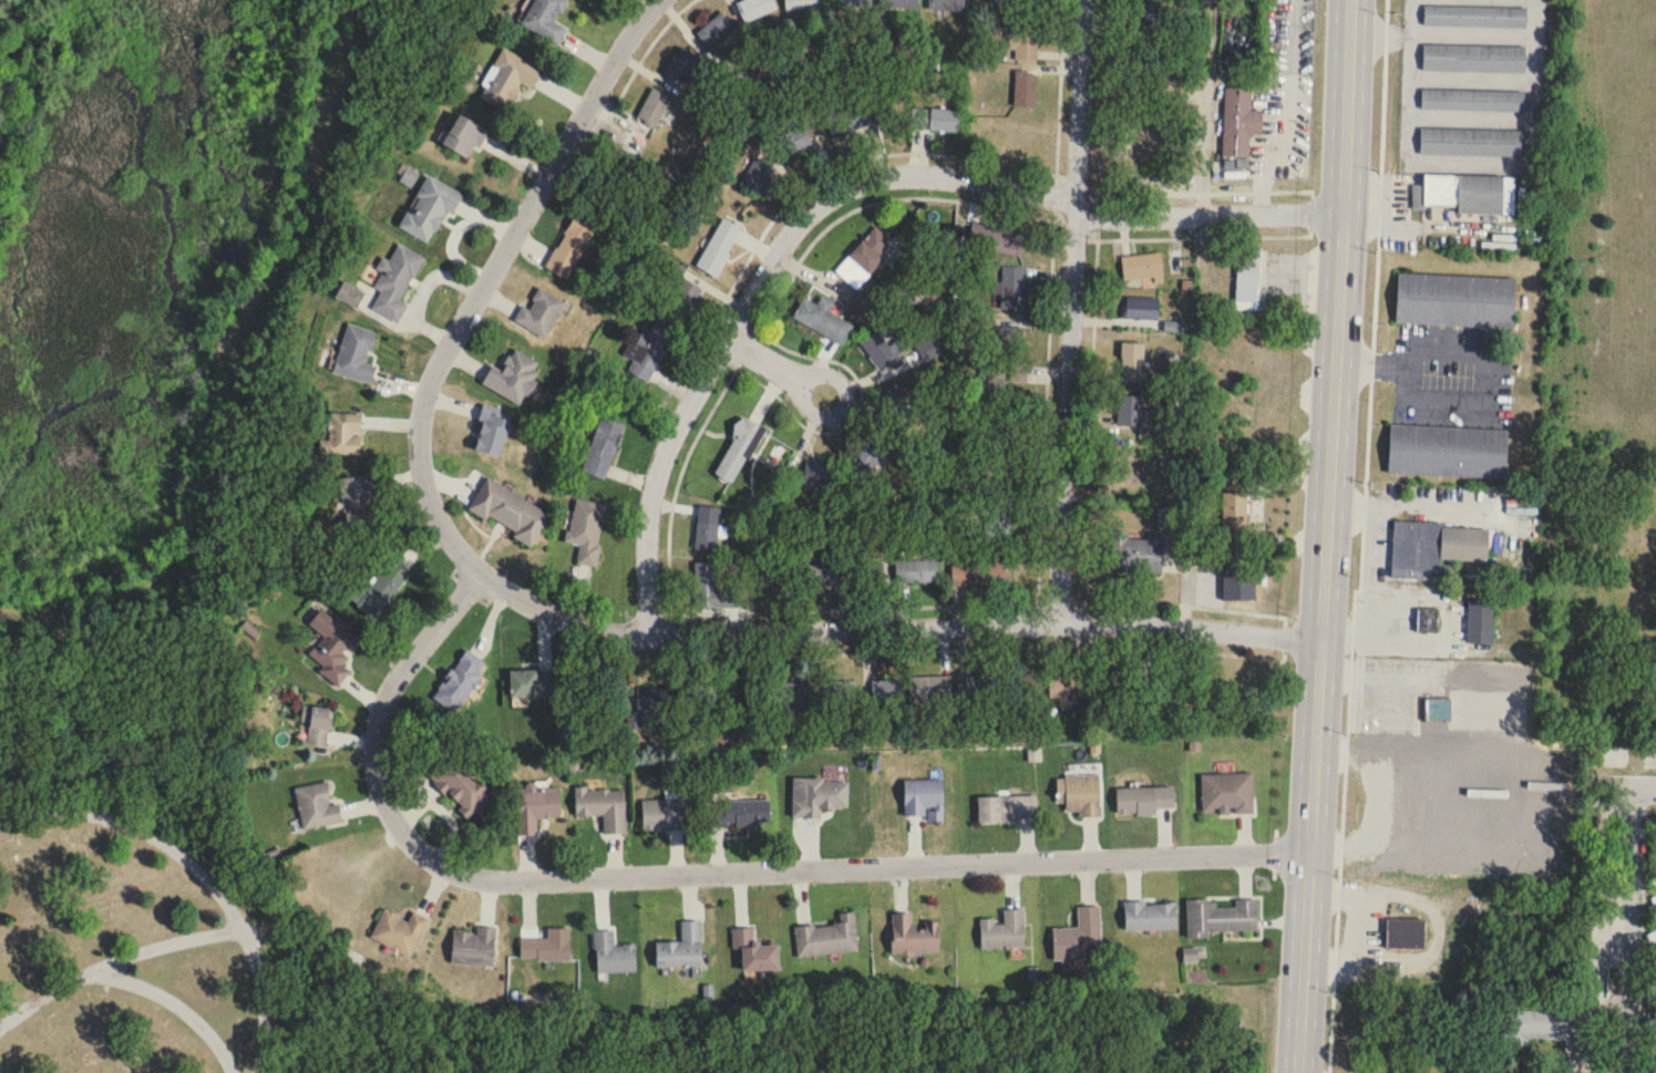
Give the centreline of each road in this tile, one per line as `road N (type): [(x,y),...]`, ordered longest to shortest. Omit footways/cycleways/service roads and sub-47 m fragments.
road 1 (residential): [(658,0),(431,378),(419,424),(421,465),(428,497),(462,553),(542,609),(623,633),(1145,623),(1319,643)]
road 2 (residential): [(483,571),(393,683),(374,747),(385,803),(403,832),(420,850),(473,876),(1308,849)]
road 3 (secondary): [(1298,1072),(1351,0)]
road 4 (residential): [(648,636),(650,503),(673,430),(779,248),(831,195),(863,180),(929,175),(1011,185),(1076,203),(1094,217),(1344,210)]
road 5 (residential): [(1085,0),(1059,622)]
road 6 (residential): [(1640,797),(1635,1072)]

